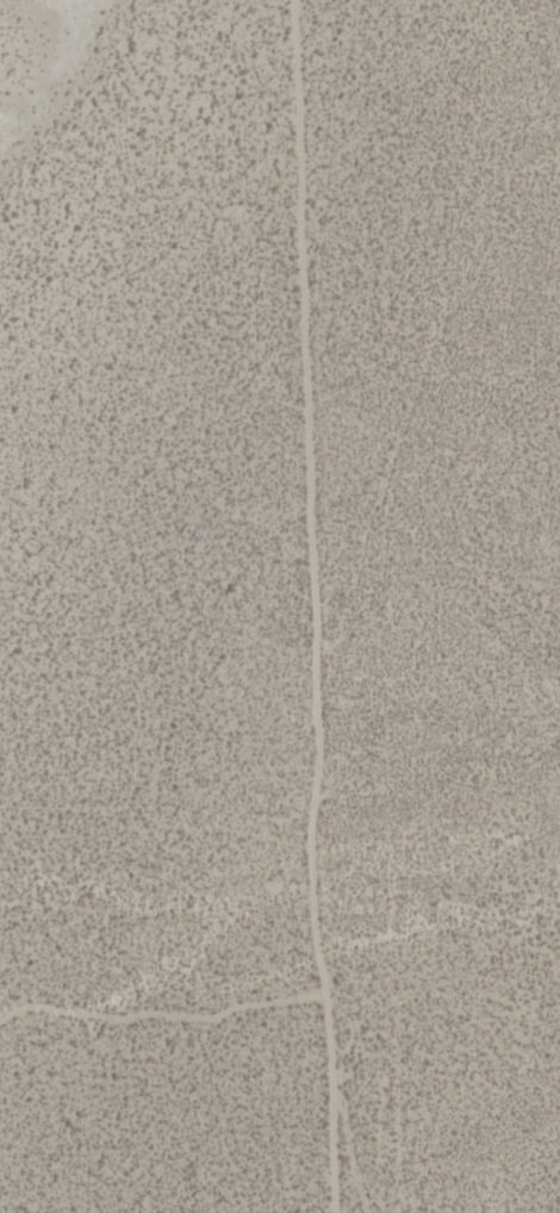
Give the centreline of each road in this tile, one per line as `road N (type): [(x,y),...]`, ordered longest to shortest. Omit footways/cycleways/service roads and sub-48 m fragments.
road 1 (track): [(373,1212),(342,1081),(322,908),(326,752),(317,500)]
road 2 (track): [(317,500),(281,465),(264,0)]
road 3 (track): [(317,500),(301,0)]
road 4 (track): [(334,994),(239,1006),(219,1021),(35,1009),(0,1029)]
road 5 (track): [(342,1081),(345,1212)]

